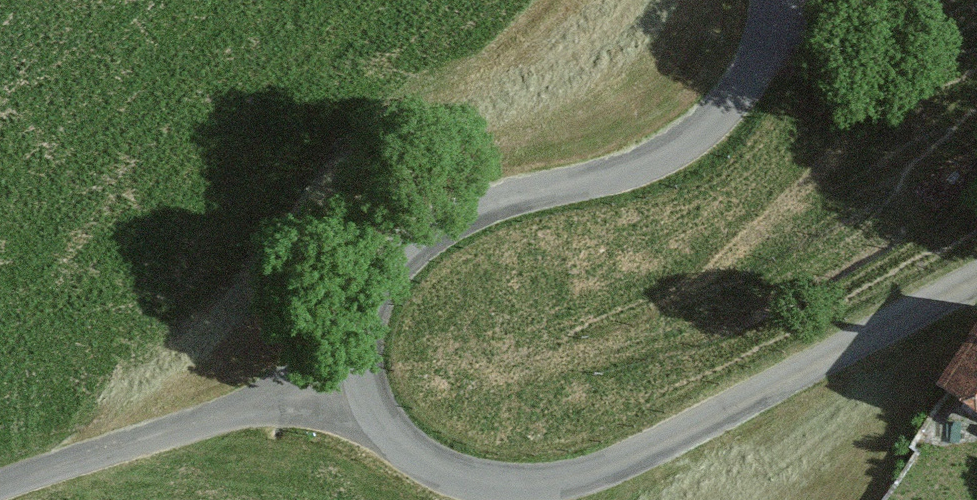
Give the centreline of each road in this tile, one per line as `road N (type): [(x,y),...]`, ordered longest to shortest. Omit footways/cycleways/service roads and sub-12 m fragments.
road 1 (unclassified): [(337,387),(387,445),(472,493),(572,495),(976,294)]
road 2 (unclassified): [(775,0),(769,51),(736,100),(658,164),(456,223),(408,253),(370,302),(337,387)]
road 3 (unclassified): [(0,490),(337,387)]

